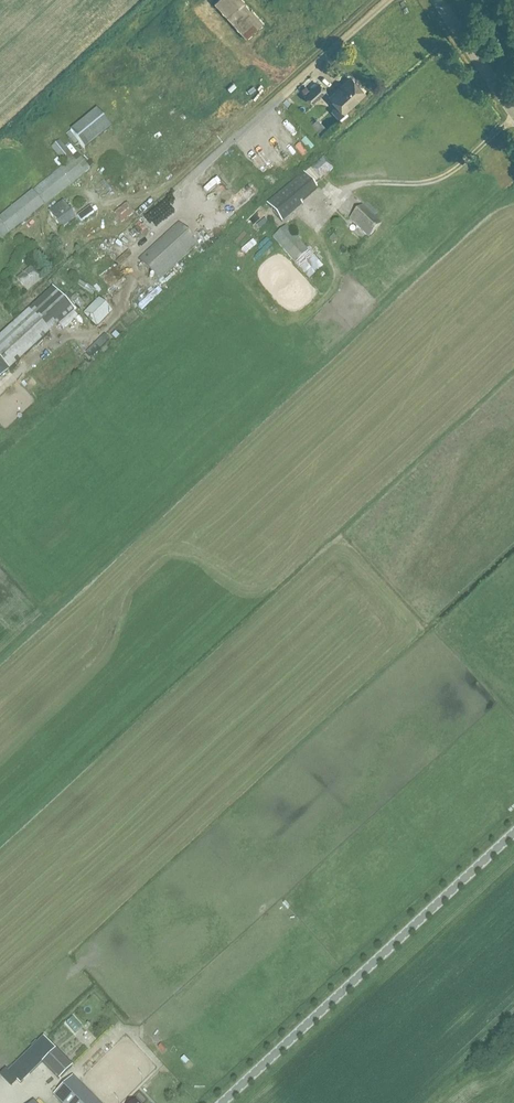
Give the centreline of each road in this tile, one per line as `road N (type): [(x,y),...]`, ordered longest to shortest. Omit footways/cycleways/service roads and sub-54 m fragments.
road 1 (unclassified): [(223,1102),(513,833)]
road 2 (unclassified): [(513,112),(438,0)]

